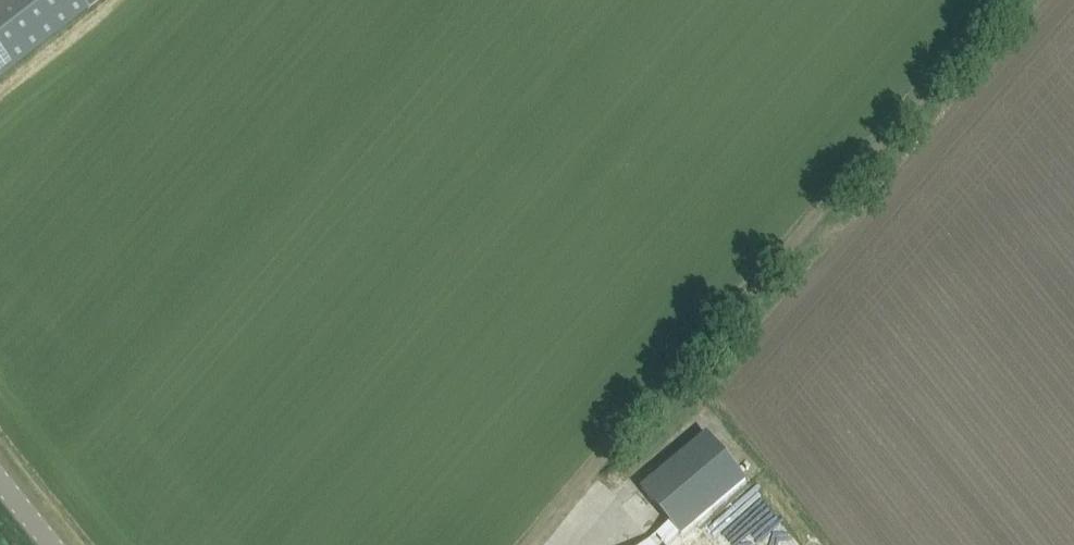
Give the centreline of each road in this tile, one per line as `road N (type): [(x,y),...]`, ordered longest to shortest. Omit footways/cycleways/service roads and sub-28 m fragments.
road 1 (track): [(543,544),(1014,0)]

